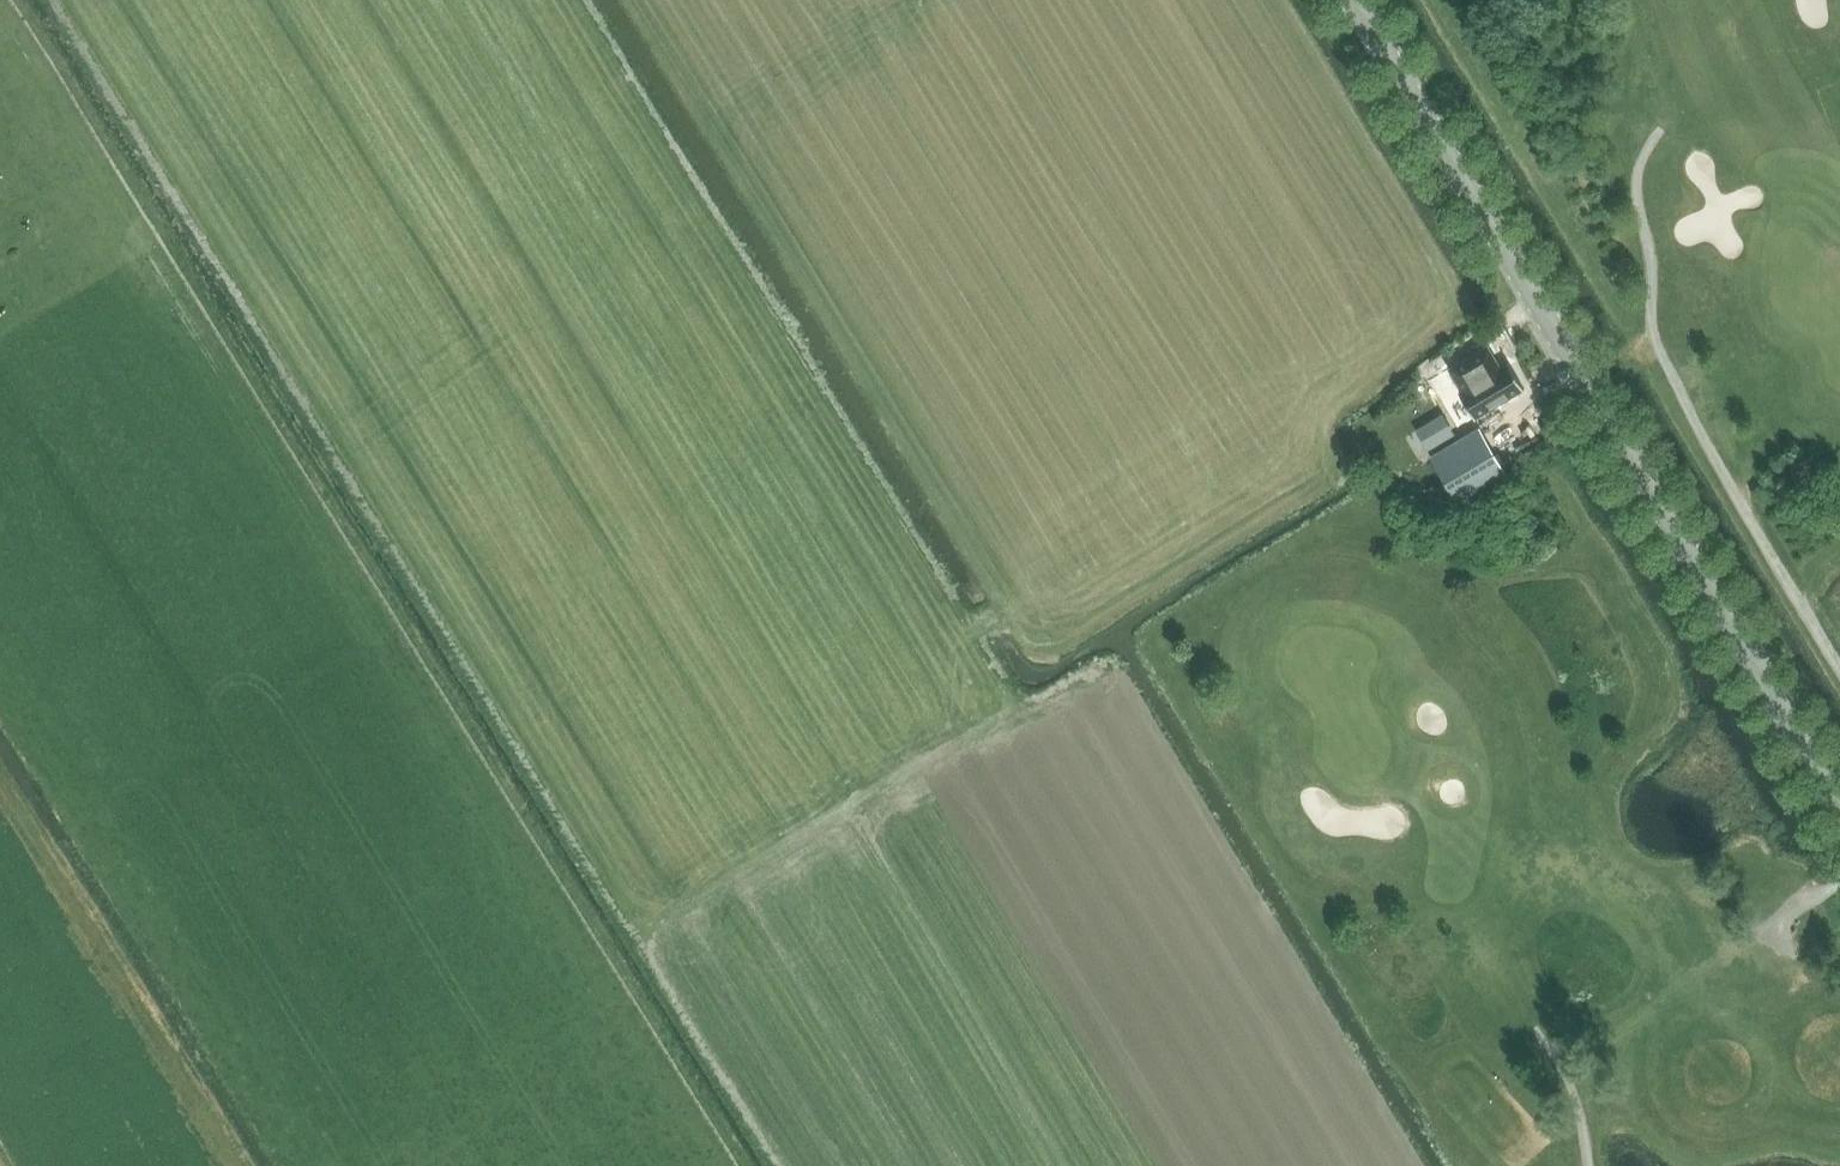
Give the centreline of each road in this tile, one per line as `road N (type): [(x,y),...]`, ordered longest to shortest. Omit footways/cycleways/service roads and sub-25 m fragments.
road 1 (tertiary): [(1839,810),(1349,0)]

